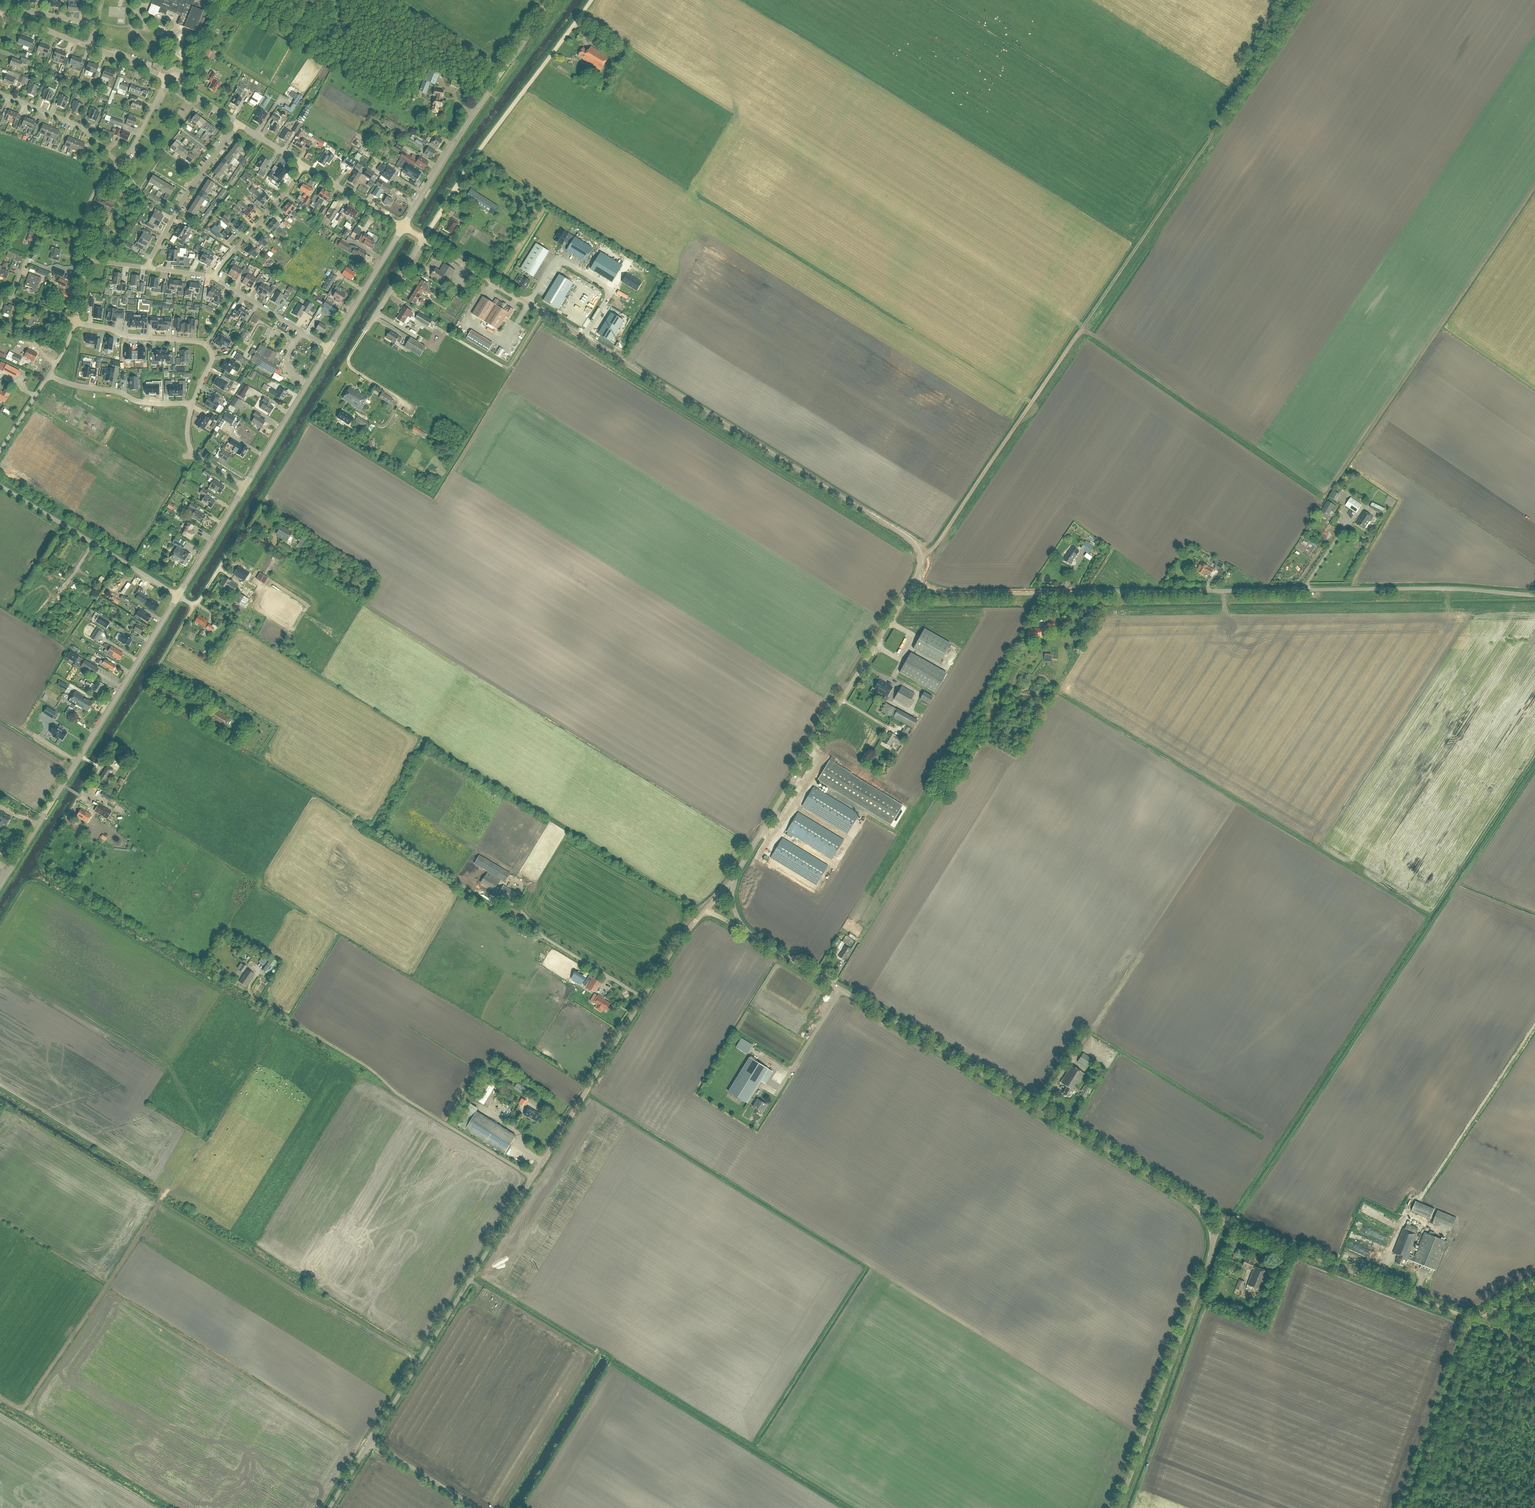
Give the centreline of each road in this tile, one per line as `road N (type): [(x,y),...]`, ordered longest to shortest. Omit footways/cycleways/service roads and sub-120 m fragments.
road 1 (unclassified): [(329,1507),(702,912)]
road 2 (unclassified): [(916,579),(947,594),(1447,588),(1534,595)]
road 3 (track): [(919,557),(928,555),(1080,331),(1318,490)]
road 4 (tertiary): [(1199,1206),(745,930)]
road 5 (tertiary): [(916,579),(918,549),(907,536),(584,338)]
road 6 (track): [(1080,331),(1314,0)]
road 7 (tertiary): [(734,877),(916,579)]
road 8 (track): [(0,1396),(21,1408),(199,1138)]
road 9 (tertiary): [(0,885),(178,597)]
road 10 (unclassified): [(1534,1288),(1473,1319),(1227,1221)]
road 11 (unclassified): [(424,239),(592,0)]
road 12 (tertiary): [(1118,1507),(1213,1242)]
road 13 (tertiary): [(402,228),(549,0)]
road 14 (track): [(1405,1507),(1473,1319),(1534,1345)]
road 15 (unclassified): [(178,597),(0,485)]
road 16 (track): [(1417,1197),(1534,1024)]
road 17 (residential): [(76,322),(206,345),(212,361),(193,404)]
road 18 (track): [(0,1415),(156,1507)]
road 19 (unclassified): [(146,267),(240,125)]
road 20 (tertiary): [(245,487),(330,347)]
road 21 (unclassified): [(529,304),(556,263),(608,289),(584,338)]
road 22 (residential): [(48,375),(138,402),(193,404)]
road 23 (unclassified): [(213,278),(304,165)]
road 24 (track): [(439,329),(507,368),(544,313)]
road 25 (unclassified): [(119,164),(84,129),(0,94)]
road 26 (tertiary): [(330,347),(402,228)]
road 27 (unclassified): [(330,347),(213,278)]
road 28 (tertiary): [(178,597),(245,487)]
road 29 (tertiary): [(529,304),(424,239)]

